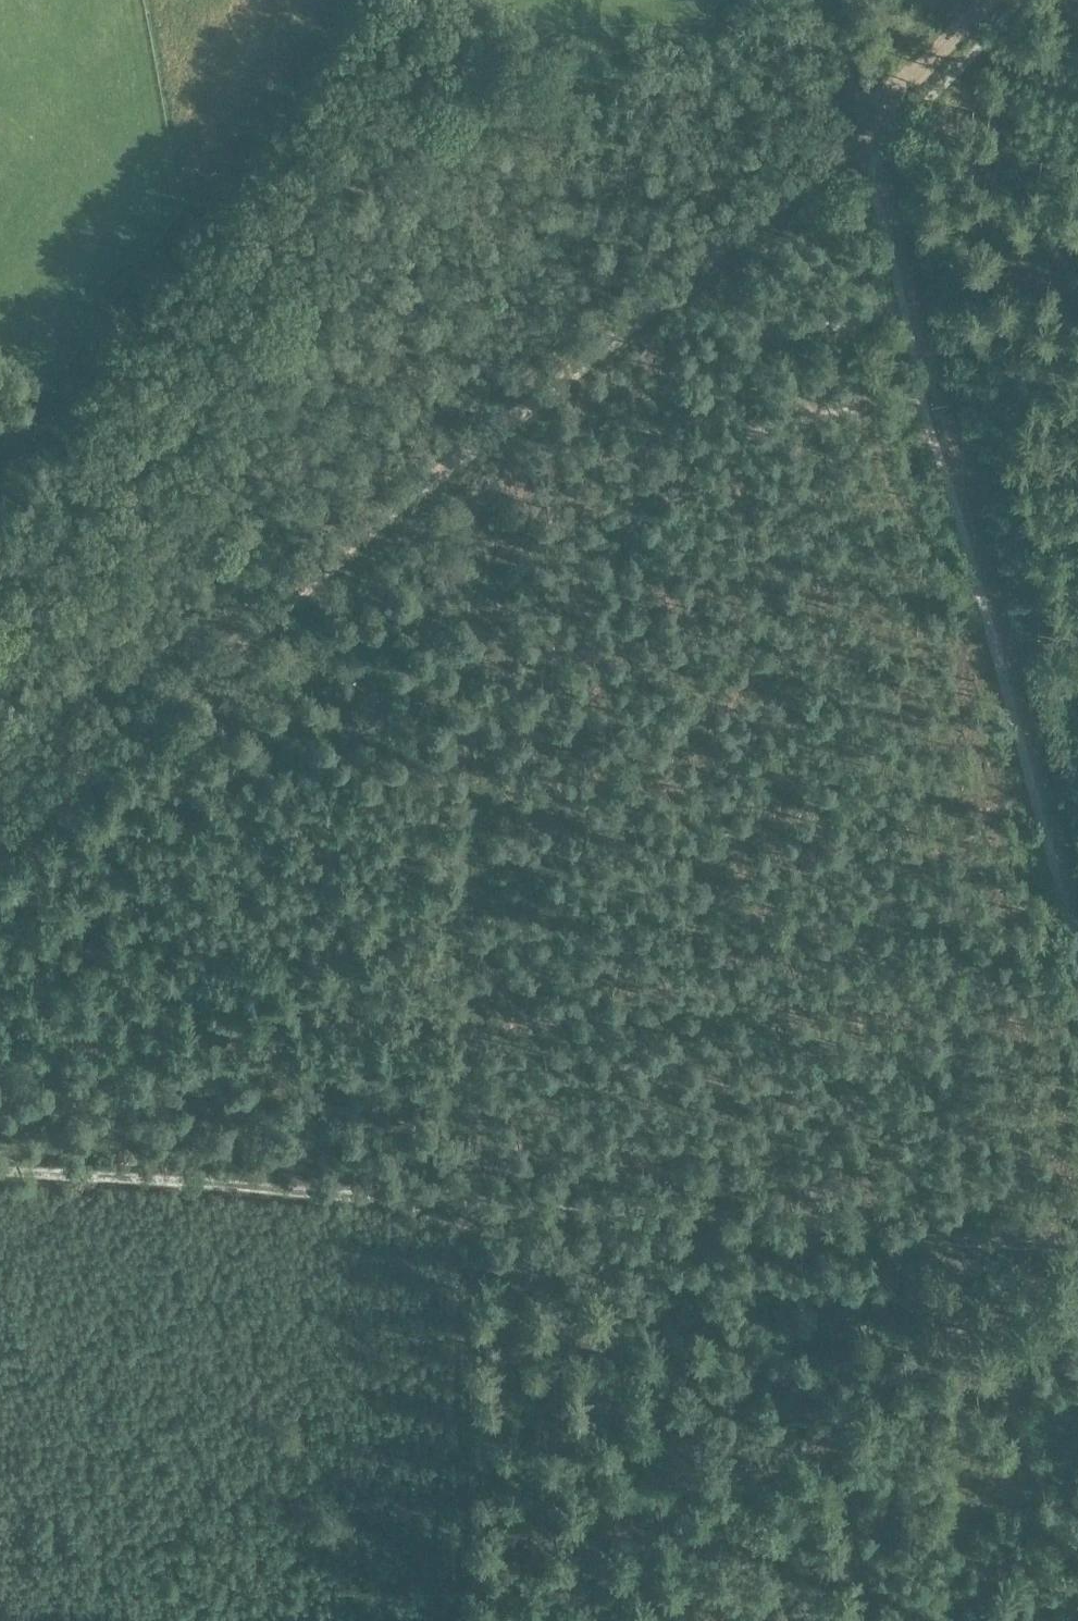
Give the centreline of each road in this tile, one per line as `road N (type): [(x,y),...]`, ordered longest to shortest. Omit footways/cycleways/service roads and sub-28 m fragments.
road 1 (track): [(0,839),(870,132)]
road 2 (track): [(1077,1252),(0,1167)]
road 3 (track): [(870,132),(1077,922)]
road 4 (track): [(598,1620),(1077,1259)]
road 5 (track): [(990,0),(870,132)]
road 6 (track): [(870,132),(830,0)]

